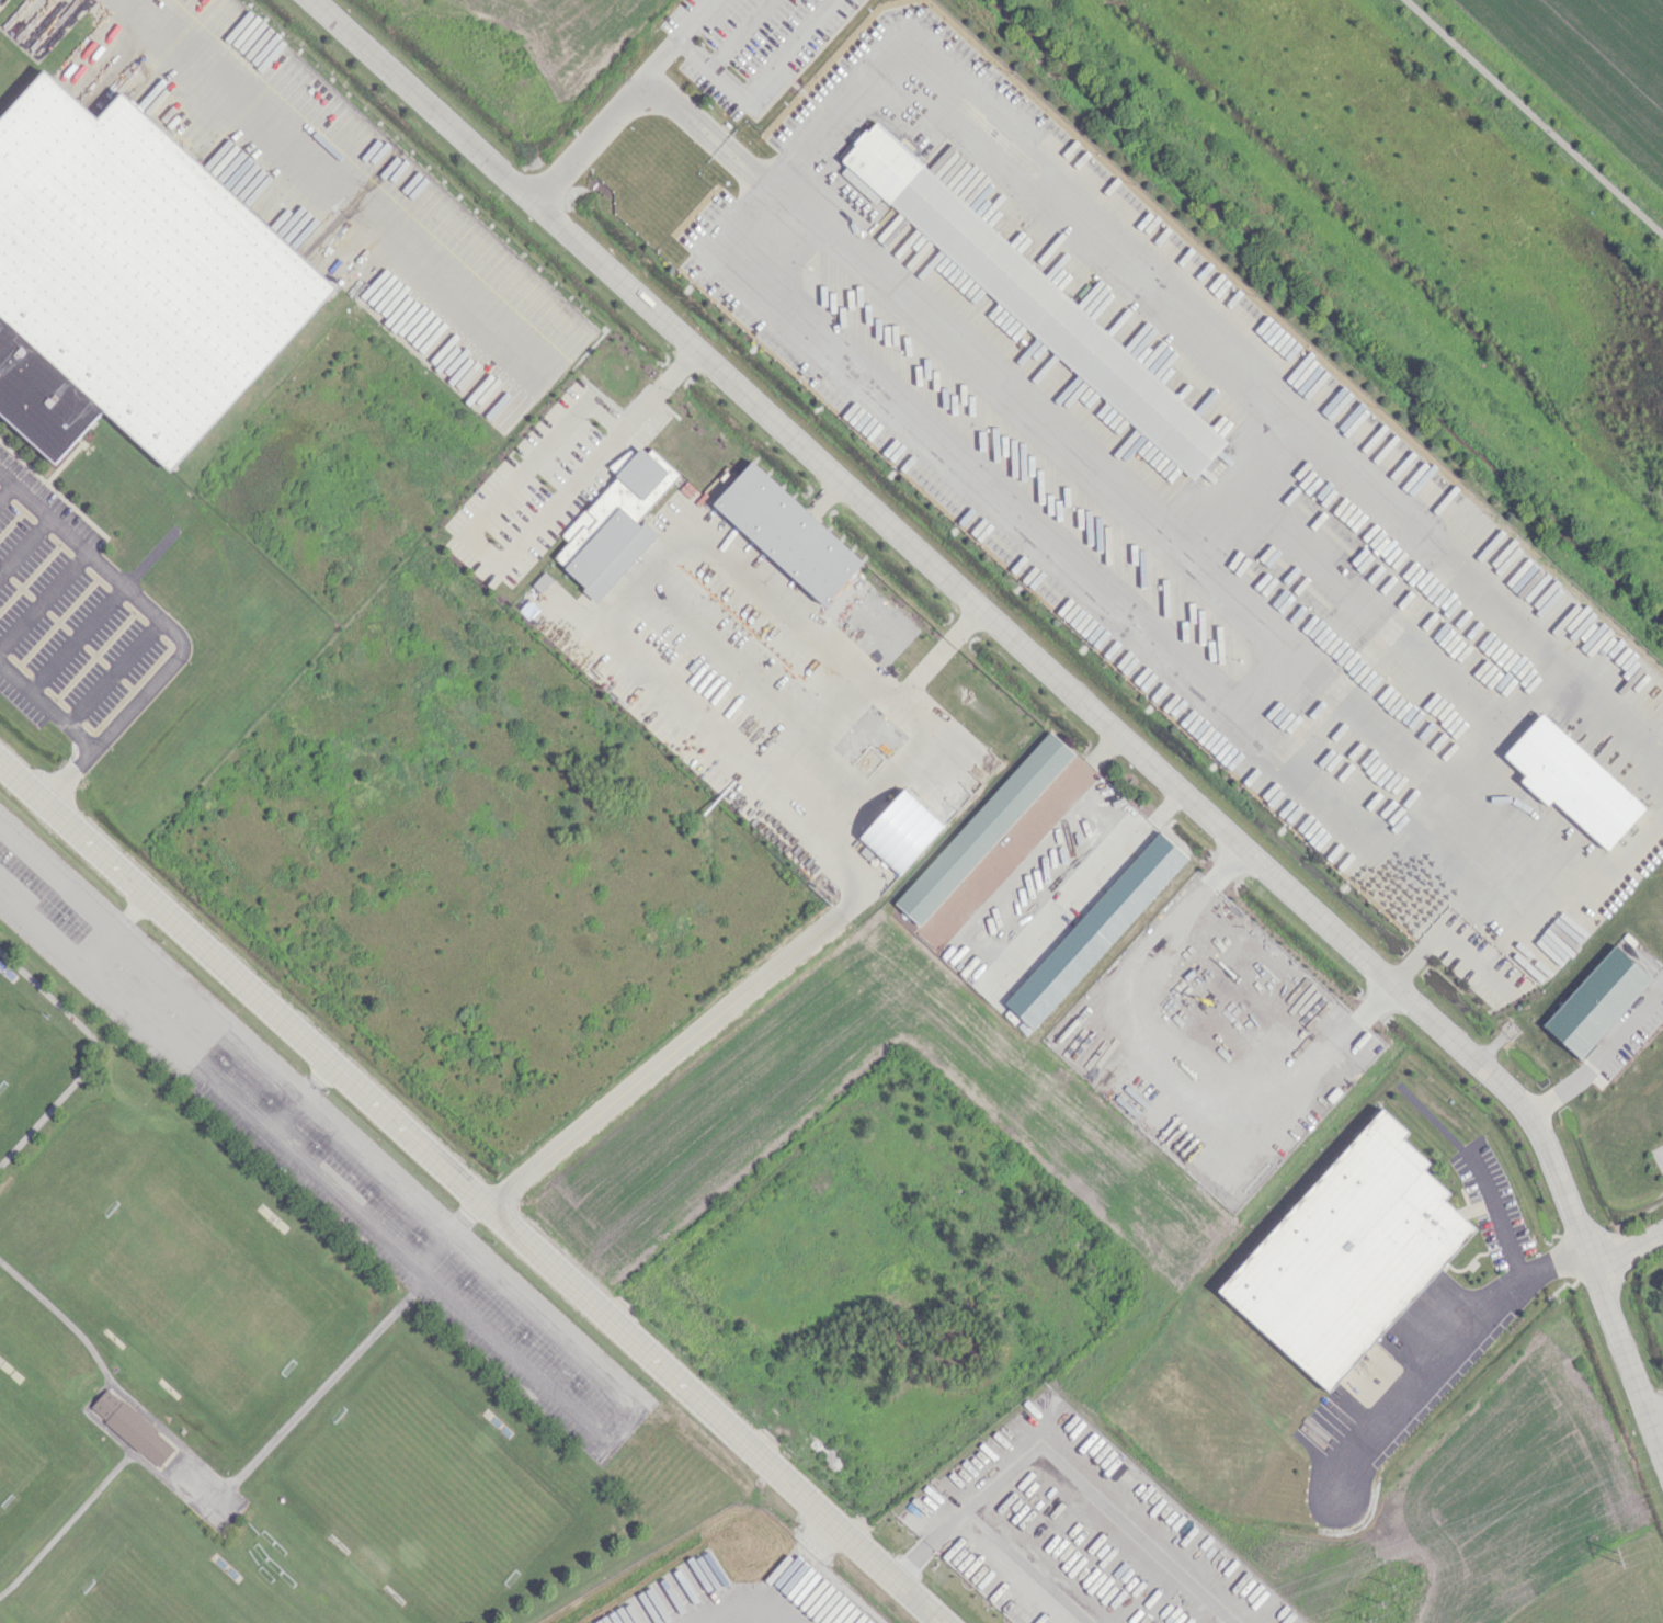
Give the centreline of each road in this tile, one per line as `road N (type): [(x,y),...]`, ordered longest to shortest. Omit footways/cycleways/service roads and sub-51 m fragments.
road 1 (residential): [(1662,1458),(1547,1146),(1508,1091),(314,0)]
road 2 (tertiary): [(0,761),(945,1622)]

